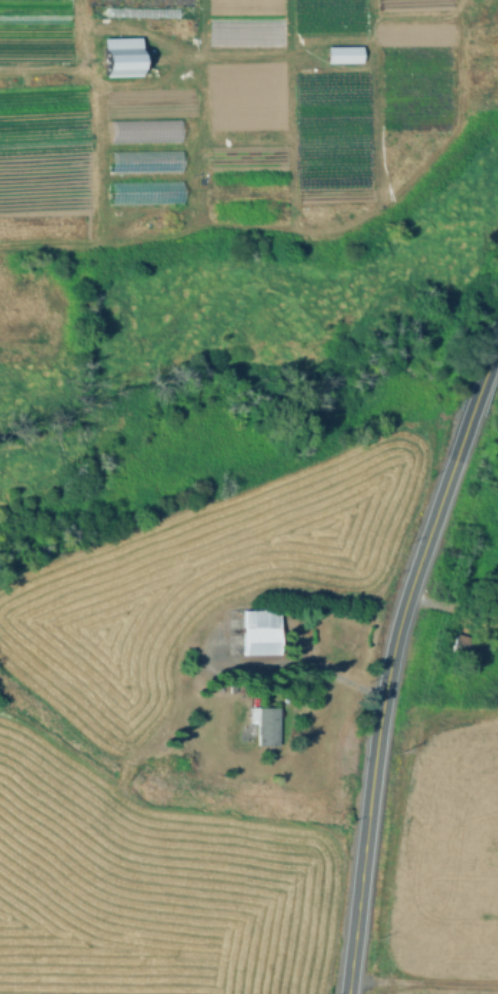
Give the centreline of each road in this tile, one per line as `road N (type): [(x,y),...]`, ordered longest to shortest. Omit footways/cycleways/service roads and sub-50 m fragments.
road 1 (secondary): [(481,389),(394,651),(348,993)]
road 2 (track): [(497,984),(350,980)]
road 3 (track): [(80,0),(82,45),(70,56),(0,63)]

